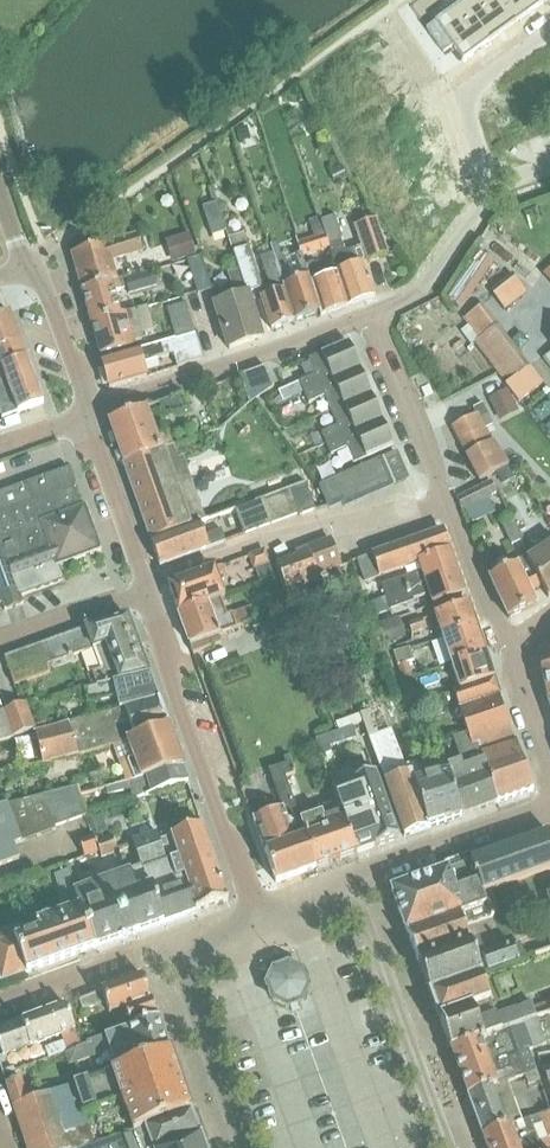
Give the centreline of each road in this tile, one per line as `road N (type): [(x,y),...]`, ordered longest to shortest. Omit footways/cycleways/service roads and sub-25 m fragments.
road 1 (tertiary): [(257,915),(147,588)]
road 2 (residential): [(147,588),(269,540),(445,500)]
road 3 (residential): [(86,416),(369,318)]
road 4 (tertiary): [(445,1147),(350,881)]
road 5 (tertiary): [(86,416),(0,192)]
road 6 (tertiary): [(171,947),(242,1147)]
road 7 (residential): [(350,881),(549,812)]
road 8 (residential): [(369,318),(445,500)]
road 9 (residential): [(369,318),(420,292),(493,178)]
road 10 (residential): [(493,178),(466,96),(549,34)]
road 11 (tertiary): [(147,588),(86,416)]
road 12 (residential): [(0,1003),(171,947)]
road 13 (residential): [(516,647),(493,631),(445,500)]
road 14 (residential): [(0,643),(147,588)]
road 15 (residential): [(549,777),(515,682),(516,647)]

